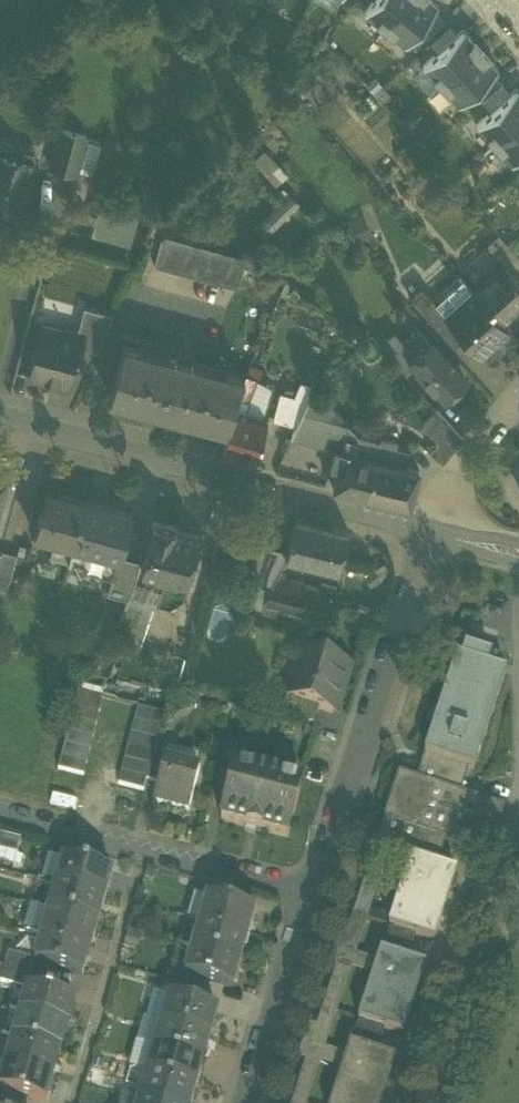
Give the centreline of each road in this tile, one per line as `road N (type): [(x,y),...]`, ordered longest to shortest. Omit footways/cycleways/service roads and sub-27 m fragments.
road 1 (residential): [(435,533),(0,424)]
road 2 (residential): [(435,533),(320,898)]
road 3 (residential): [(320,898),(0,821)]
road 4 (residential): [(320,898),(249,1102)]
road 5 (residential): [(435,533),(472,458),(518,398)]

